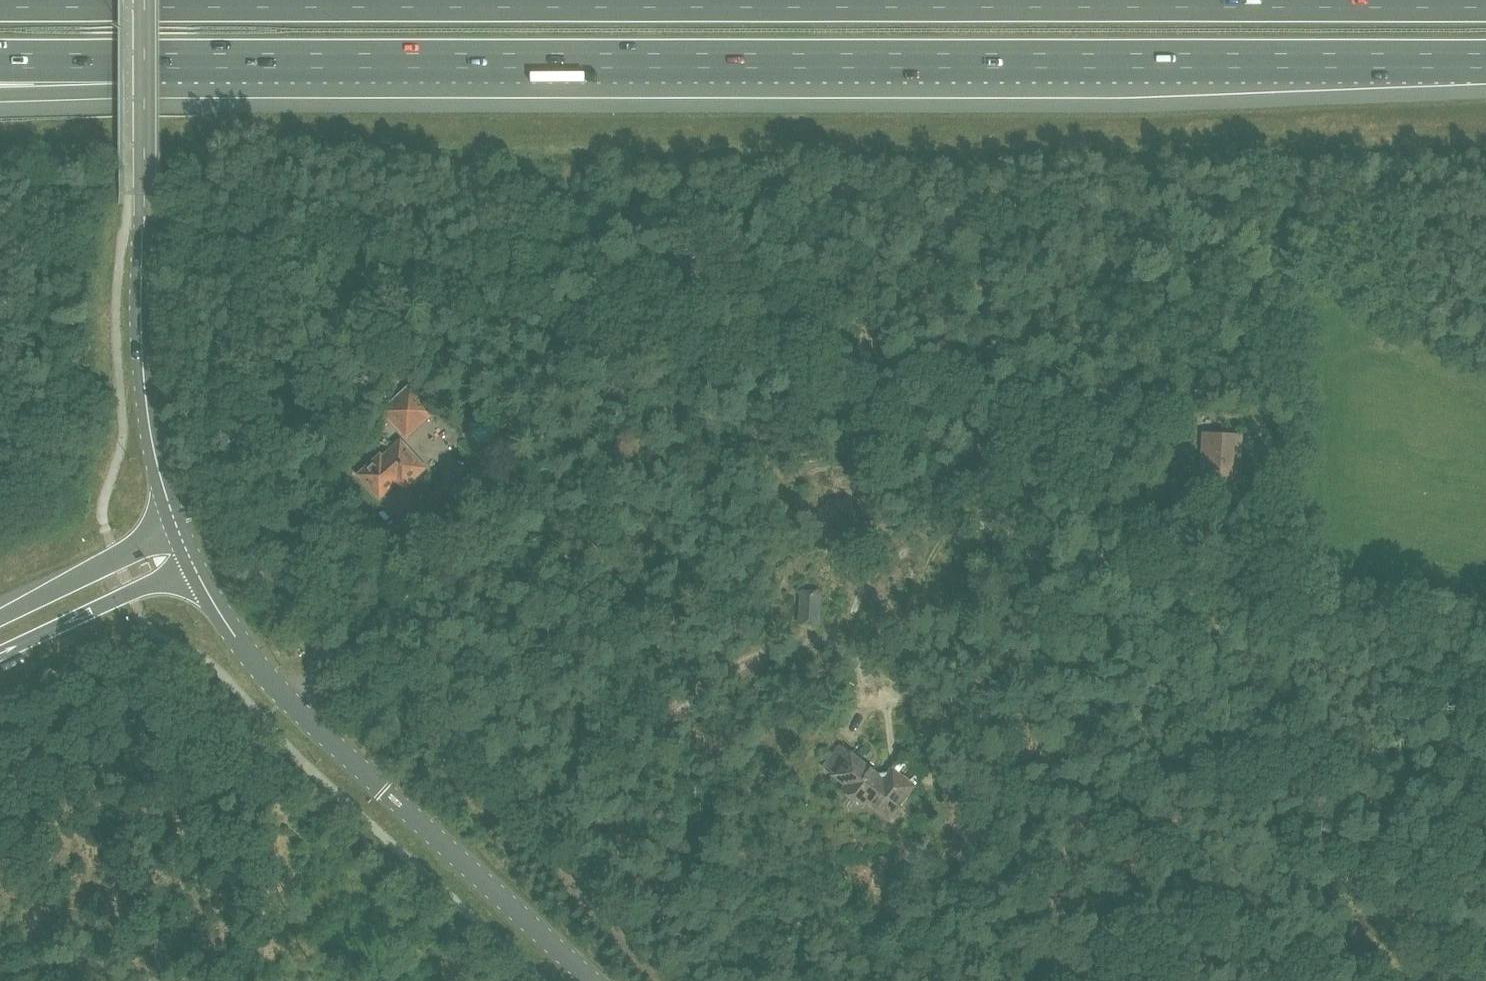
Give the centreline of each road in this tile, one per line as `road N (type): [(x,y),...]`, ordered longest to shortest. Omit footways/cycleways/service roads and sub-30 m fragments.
road 1 (motorway): [(116,59),(1485,61)]
road 2 (motorway): [(820,0),(0,0)]
road 3 (tertiary): [(590,980),(266,678),(193,564)]
road 4 (tertiary): [(177,528),(157,471),(140,322),(144,0)]
road 5 (motorway): [(0,654),(193,564)]
road 6 (motorway): [(177,528),(0,618)]

